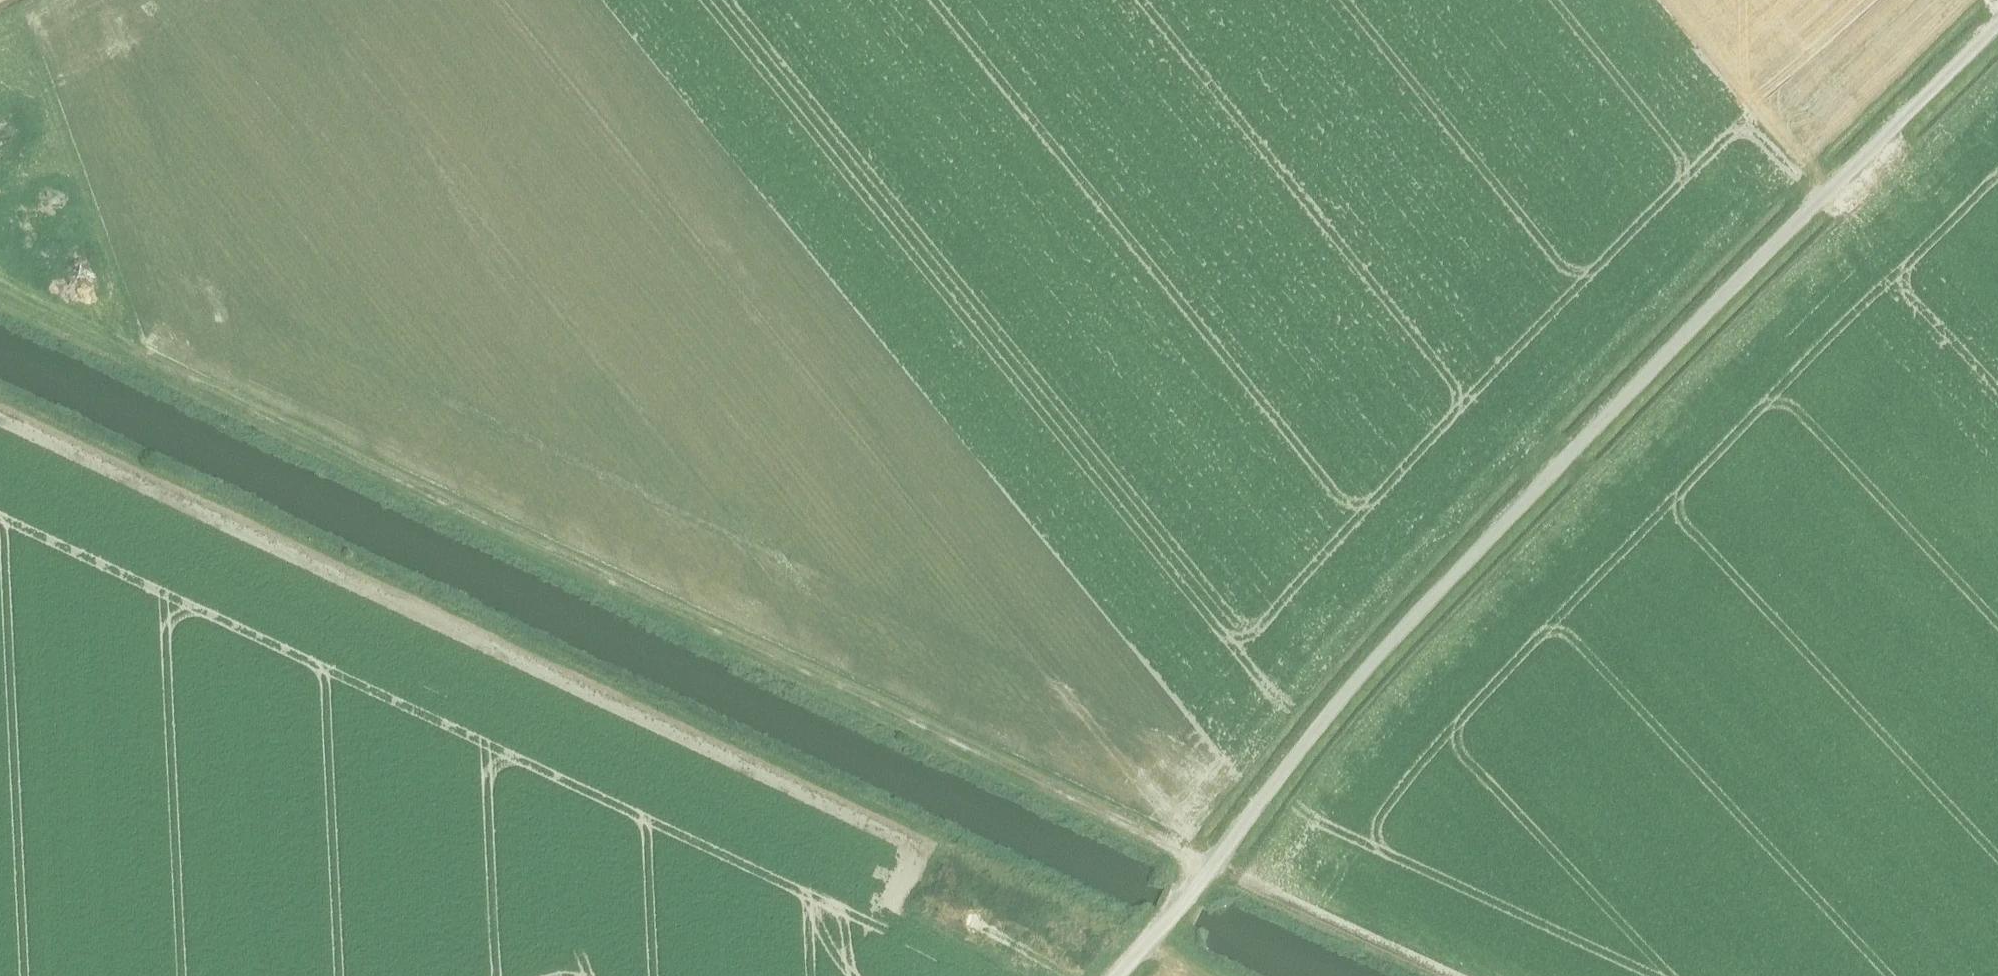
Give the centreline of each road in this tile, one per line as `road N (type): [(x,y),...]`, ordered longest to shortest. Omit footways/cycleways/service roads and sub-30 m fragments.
road 1 (unclassified): [(1117,975),(1407,624),(1997,23)]
road 2 (track): [(1208,873),(1153,837),(112,348)]

